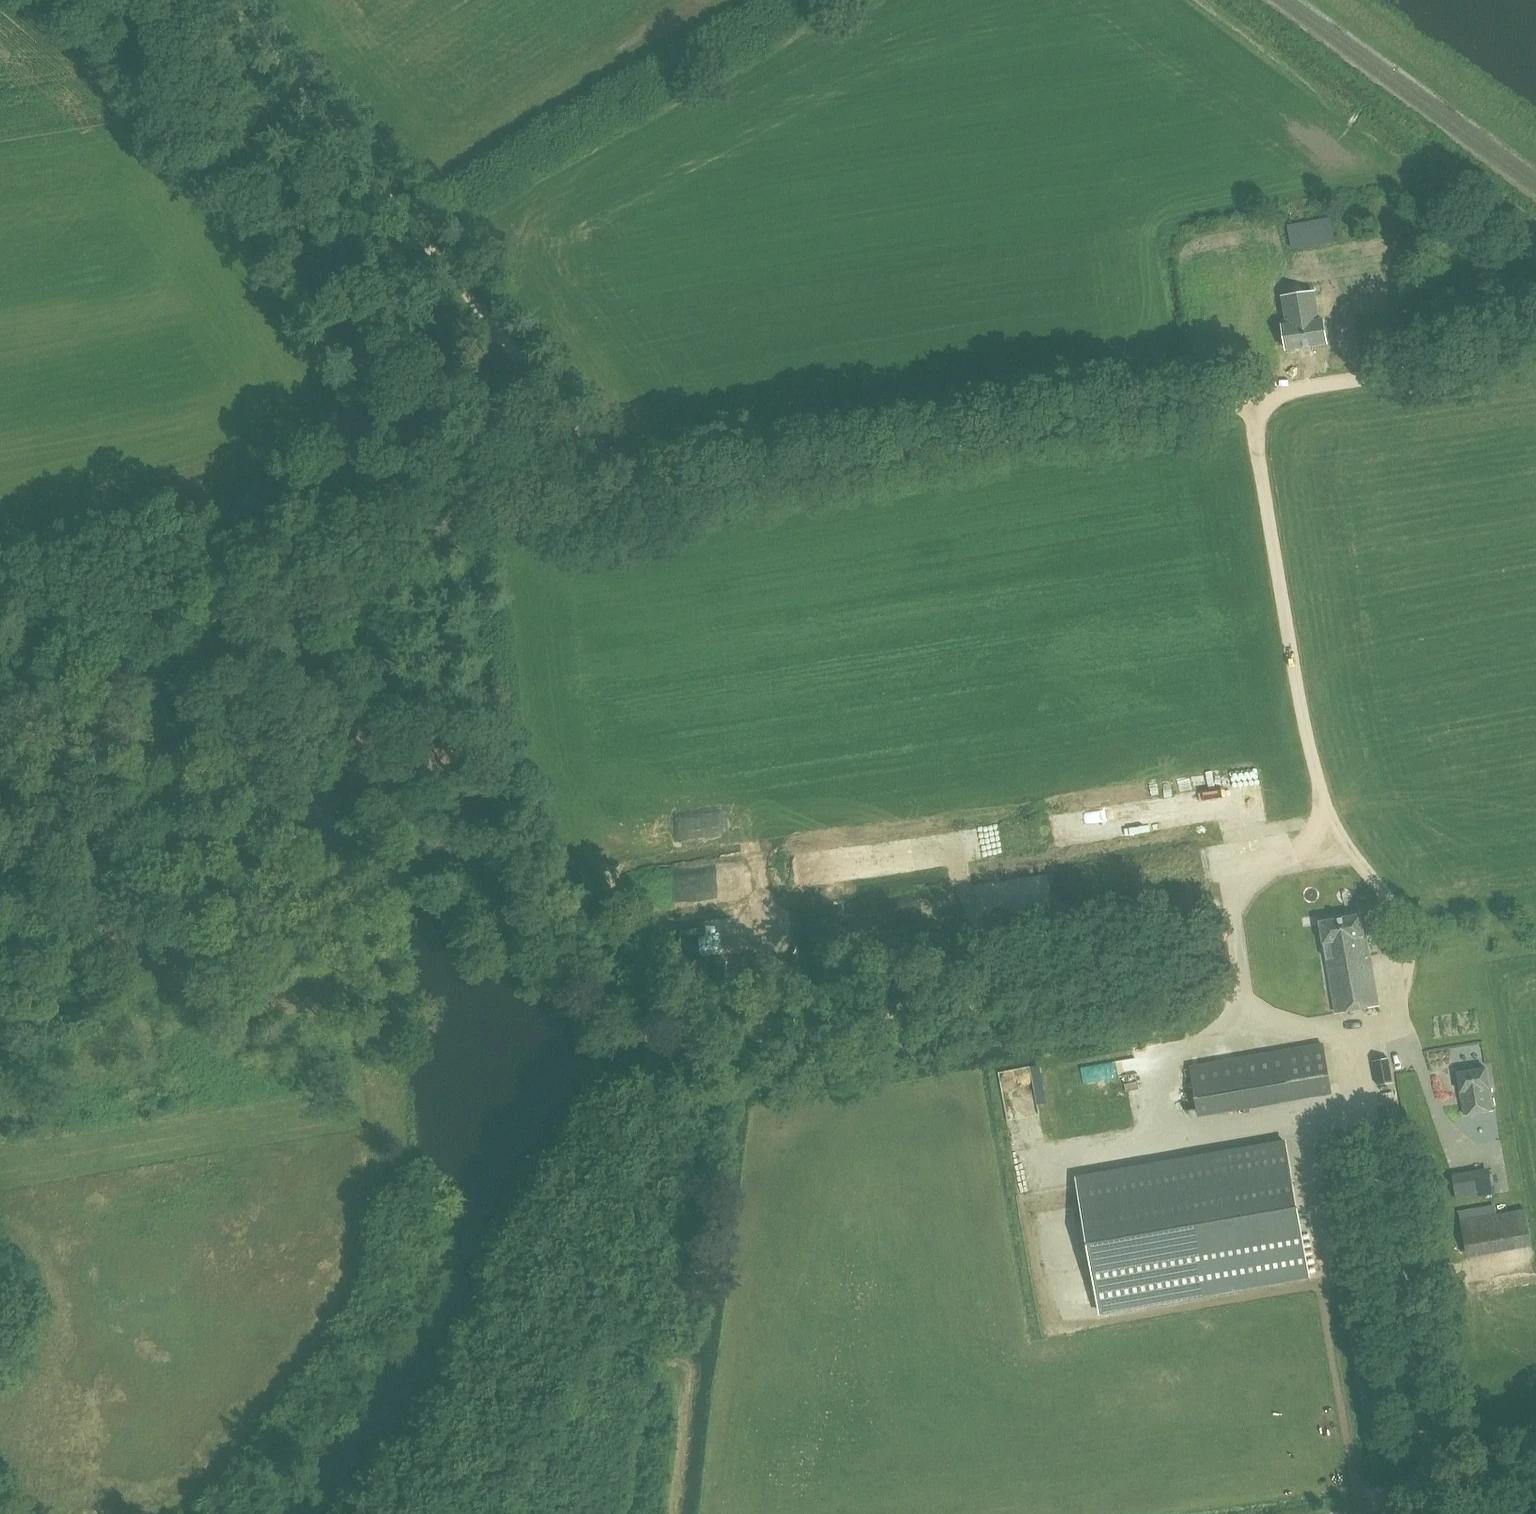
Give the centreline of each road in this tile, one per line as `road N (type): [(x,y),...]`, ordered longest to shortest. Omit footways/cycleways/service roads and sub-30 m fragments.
road 1 (track): [(646,499),(1535,351)]
road 2 (track): [(646,499),(230,0)]
road 3 (track): [(193,571),(390,547),(585,510)]
road 4 (track): [(0,592),(193,571)]

